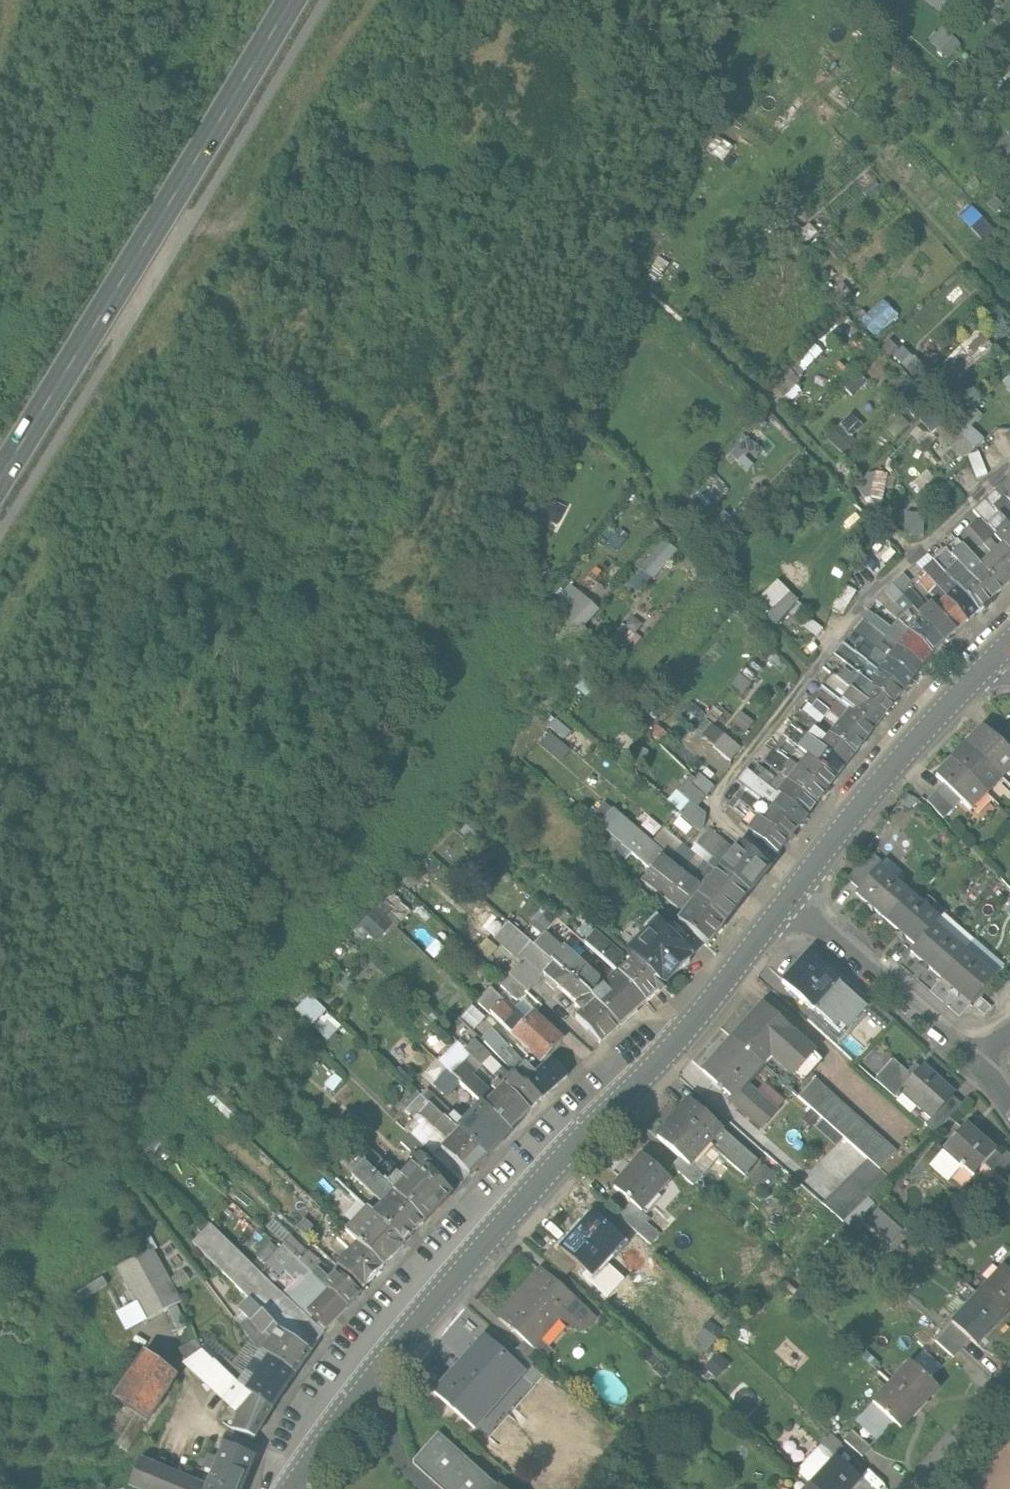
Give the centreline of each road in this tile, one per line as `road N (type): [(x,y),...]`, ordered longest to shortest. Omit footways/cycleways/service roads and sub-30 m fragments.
road 1 (secondary): [(289,1488),(306,1446),(356,1376),(791,895)]
road 2 (primary): [(297,0),(0,485)]
road 3 (track): [(1009,464),(855,612),(711,808)]
road 4 (secondary): [(1009,649),(963,692),(791,895)]
road 5 (track): [(174,200),(216,224),(381,0)]
road 6 (residential): [(791,895),(974,1062)]
road 7 (track): [(1009,305),(863,145)]
road 8 (track): [(810,674),(660,529)]
road 9 (track): [(908,558),(781,410)]
road 10 (residential): [(1009,1374),(906,1488)]

